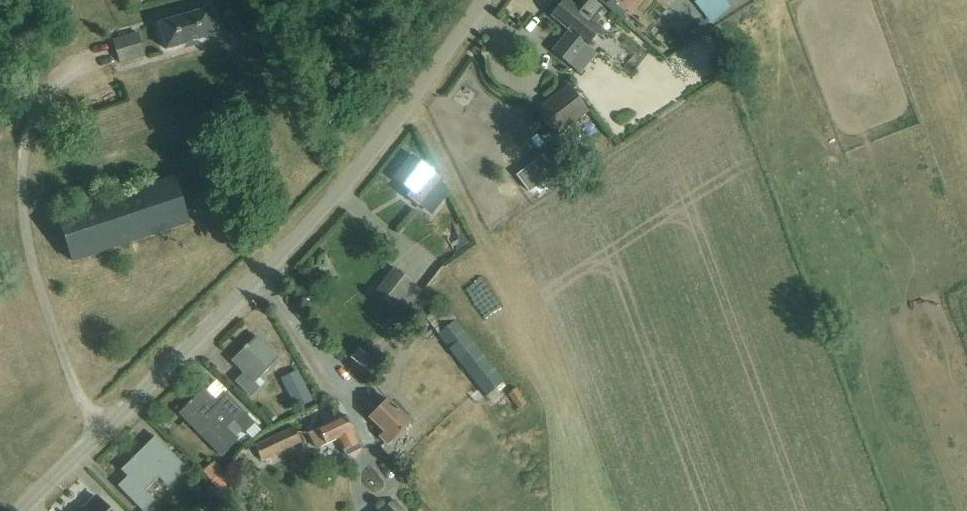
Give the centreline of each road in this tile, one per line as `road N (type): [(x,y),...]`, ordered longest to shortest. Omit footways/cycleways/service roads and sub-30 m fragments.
road 1 (unclassified): [(21,510),(329,202),(484,0)]

